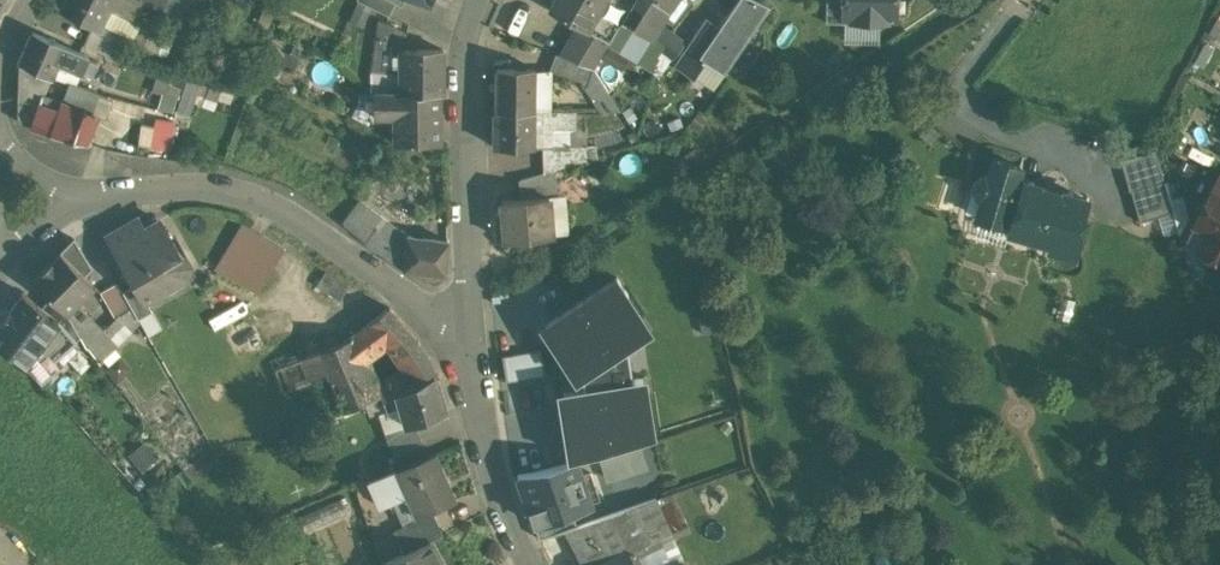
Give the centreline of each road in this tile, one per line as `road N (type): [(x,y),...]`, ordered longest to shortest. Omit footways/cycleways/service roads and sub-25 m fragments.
road 1 (residential): [(467,332),(292,211),(195,184),(104,191)]
road 2 (residential): [(474,0),(461,42),(467,332)]
road 3 (residential): [(467,332),(497,502),(532,564)]

